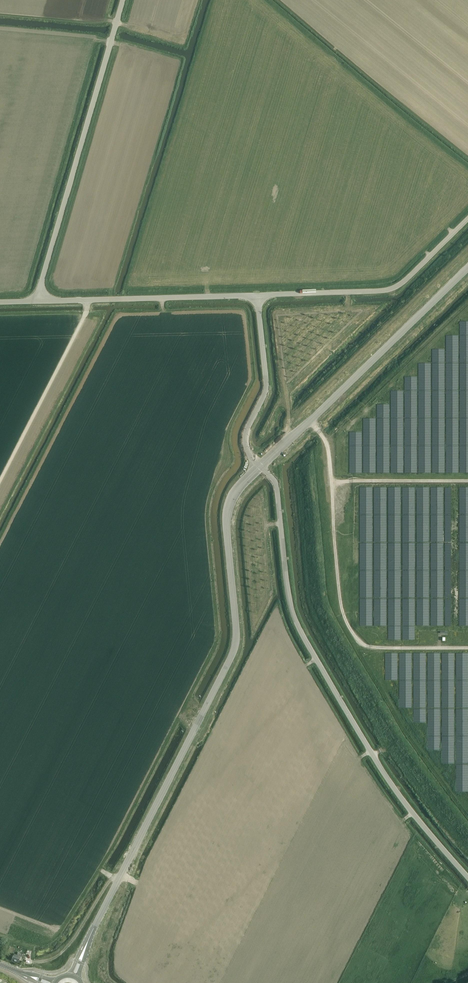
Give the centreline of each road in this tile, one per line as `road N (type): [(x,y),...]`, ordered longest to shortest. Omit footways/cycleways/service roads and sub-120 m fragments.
road 1 (tertiary): [(74,977),(232,653),(226,514),(259,466)]
road 2 (unclassified): [(467,878),(387,779),(303,636),(288,595),(276,485),(259,466)]
road 3 (unclassified): [(35,301),(123,0)]
road 4 (tertiary): [(259,466),(467,268)]
road 5 (unclassified): [(257,295),(392,288),(467,219)]
road 6 (unclassified): [(35,301),(257,295)]
road 7 (track): [(0,480),(86,300)]
road 8 (unclassified): [(259,466),(245,440),(266,388),(257,295)]

